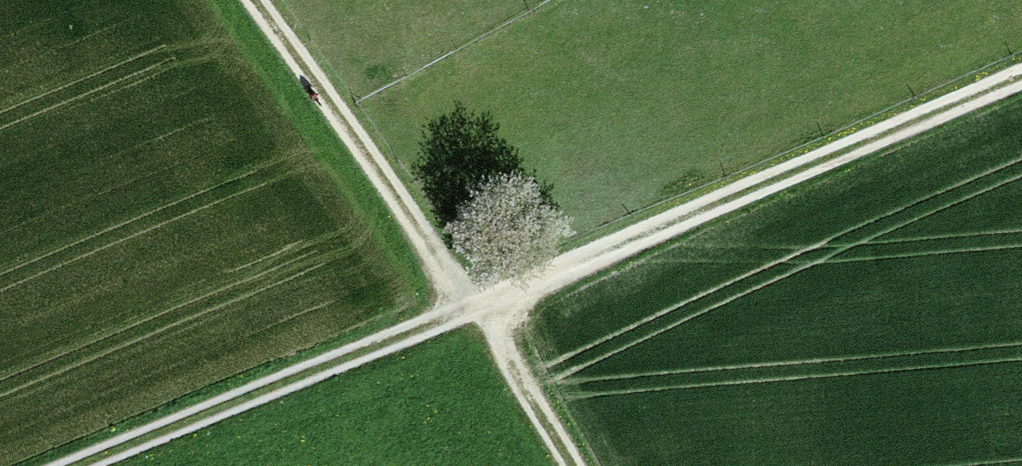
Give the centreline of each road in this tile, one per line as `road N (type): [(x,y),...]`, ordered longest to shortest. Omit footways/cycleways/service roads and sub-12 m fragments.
road 1 (track): [(89,465),(1021,76)]
road 2 (track): [(574,465),(475,310),(256,0)]

